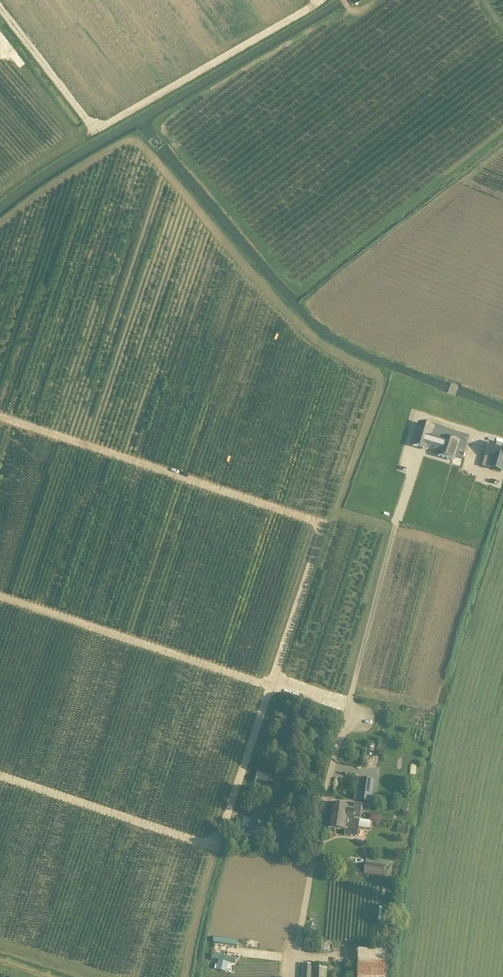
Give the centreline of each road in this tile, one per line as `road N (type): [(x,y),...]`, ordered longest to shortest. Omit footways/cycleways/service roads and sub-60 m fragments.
road 1 (residential): [(296,976),(325,790),(396,524)]

